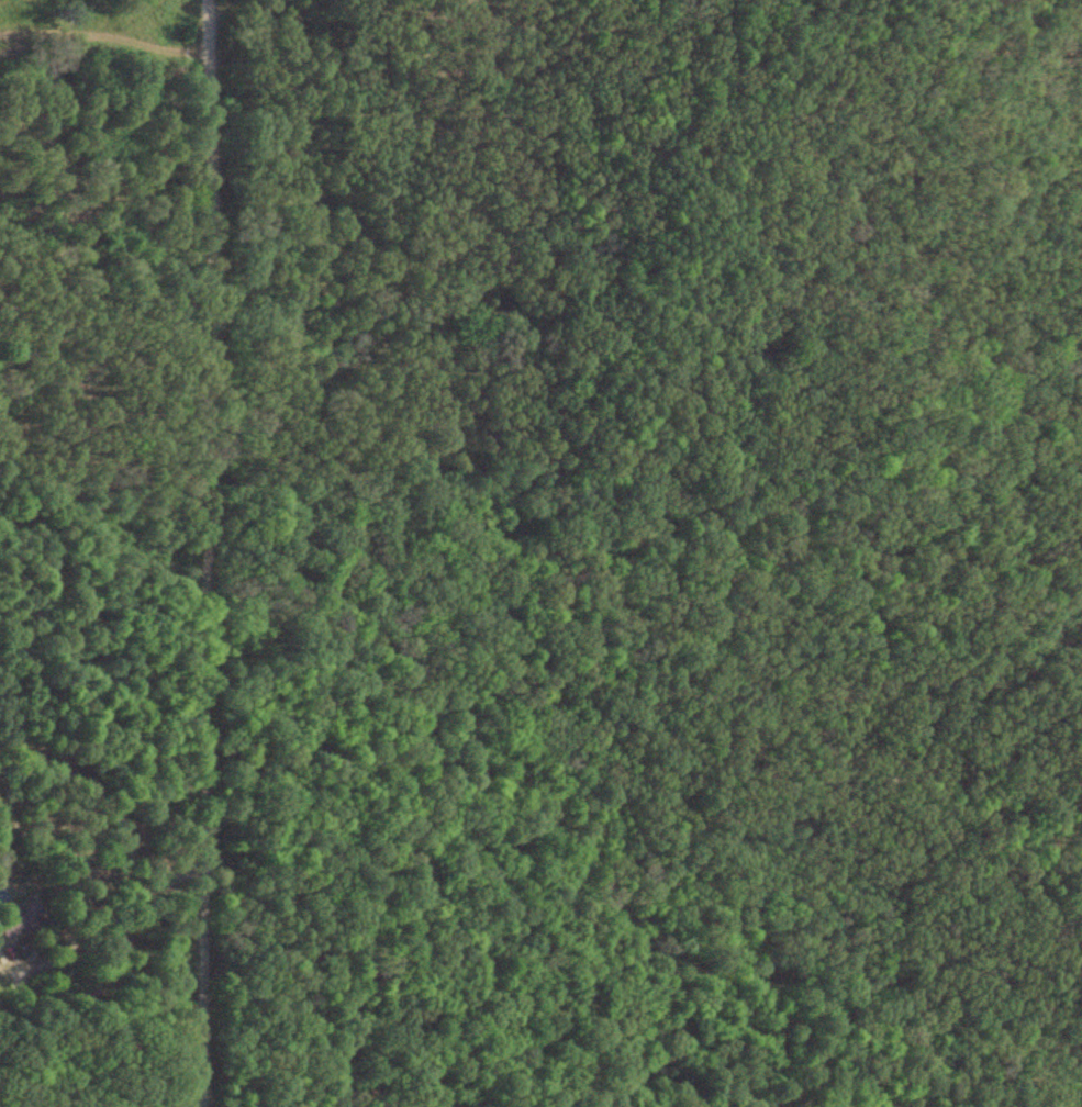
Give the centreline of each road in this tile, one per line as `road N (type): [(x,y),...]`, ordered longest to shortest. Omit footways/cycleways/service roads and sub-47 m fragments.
road 1 (residential): [(209,1106),(211,0)]

